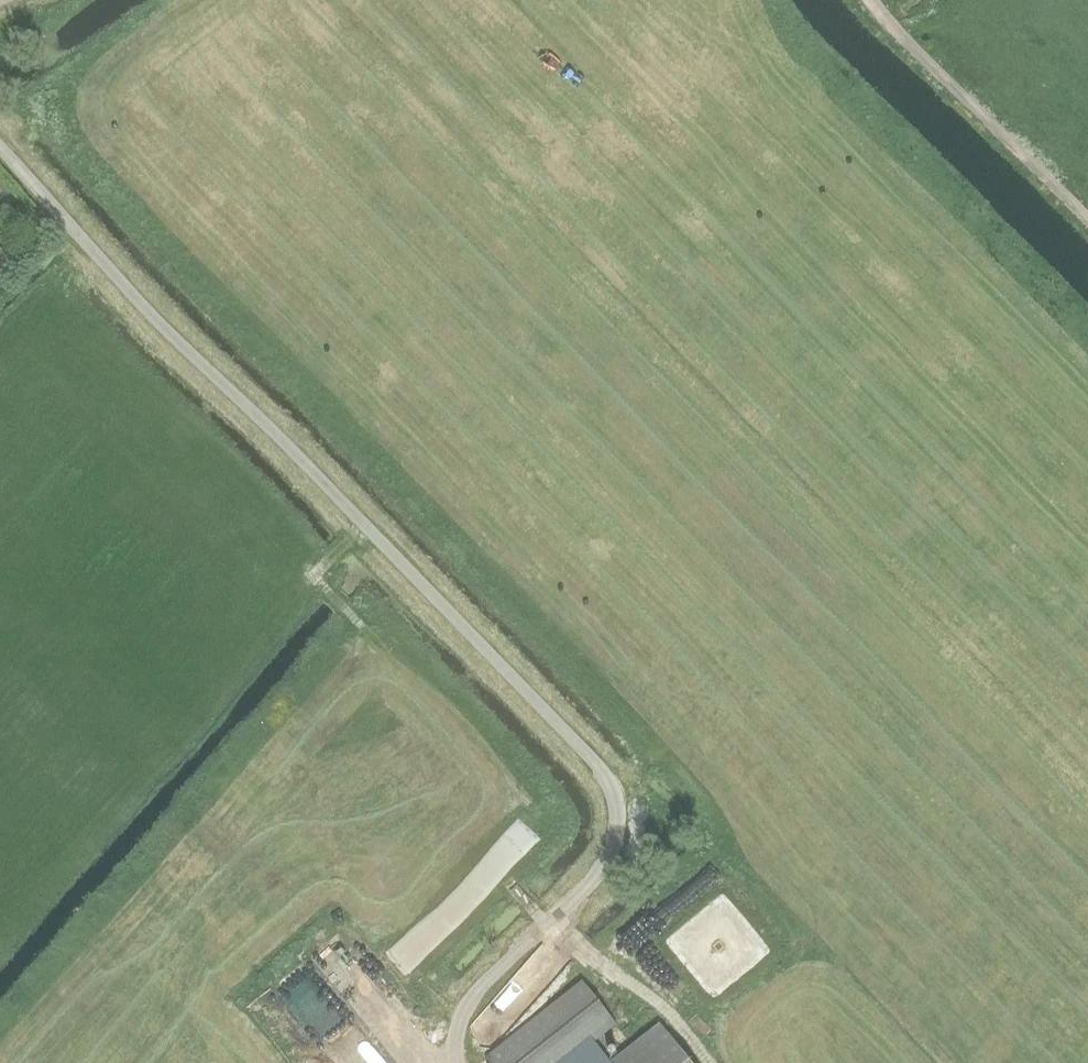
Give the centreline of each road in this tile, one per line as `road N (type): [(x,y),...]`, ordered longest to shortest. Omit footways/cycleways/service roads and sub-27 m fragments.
road 1 (unclassified): [(561,914),(614,841),(617,803),(607,778),(0,147)]
road 2 (track): [(710,1062),(668,1011),(550,923)]

